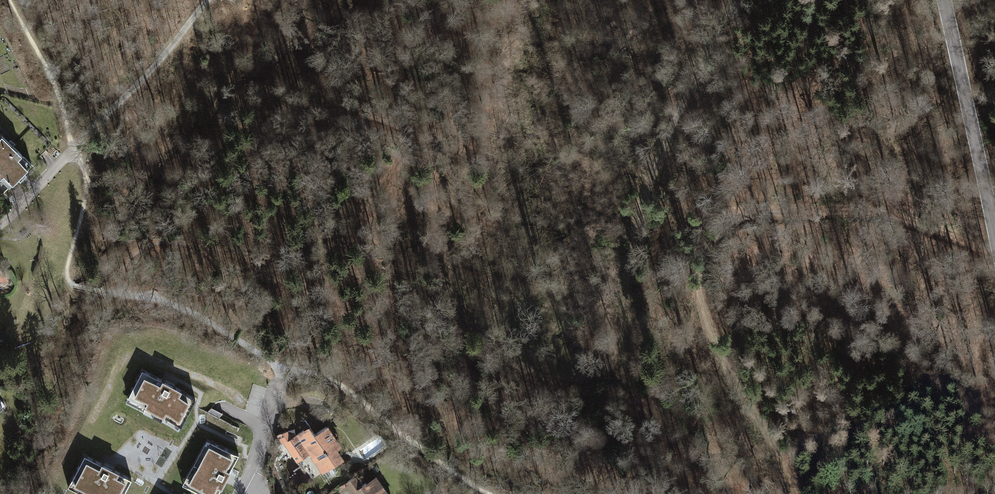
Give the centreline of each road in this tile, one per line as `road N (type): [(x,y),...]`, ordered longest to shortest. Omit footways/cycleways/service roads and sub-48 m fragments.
road 1 (track): [(736,0),(661,149),(622,341),(578,375),(528,370),(501,351),(454,290),(441,250),(433,152),(423,135),(357,105),(295,111)]
road 2 (track): [(490,493),(310,370),(280,364),(175,303),(70,285),(86,178),(57,81),(15,0)]
road 3 (track): [(796,493),(765,426),(713,347),(697,282),(710,242),(742,216),(842,211),(900,214),(994,254)]
road 4 (tertiary): [(994,233),(945,0)]
road 5 (track): [(210,0),(74,148)]
road 6 (track): [(259,246),(148,247),(124,269),(119,292)]
road 7 (residential): [(254,493),(288,367)]

